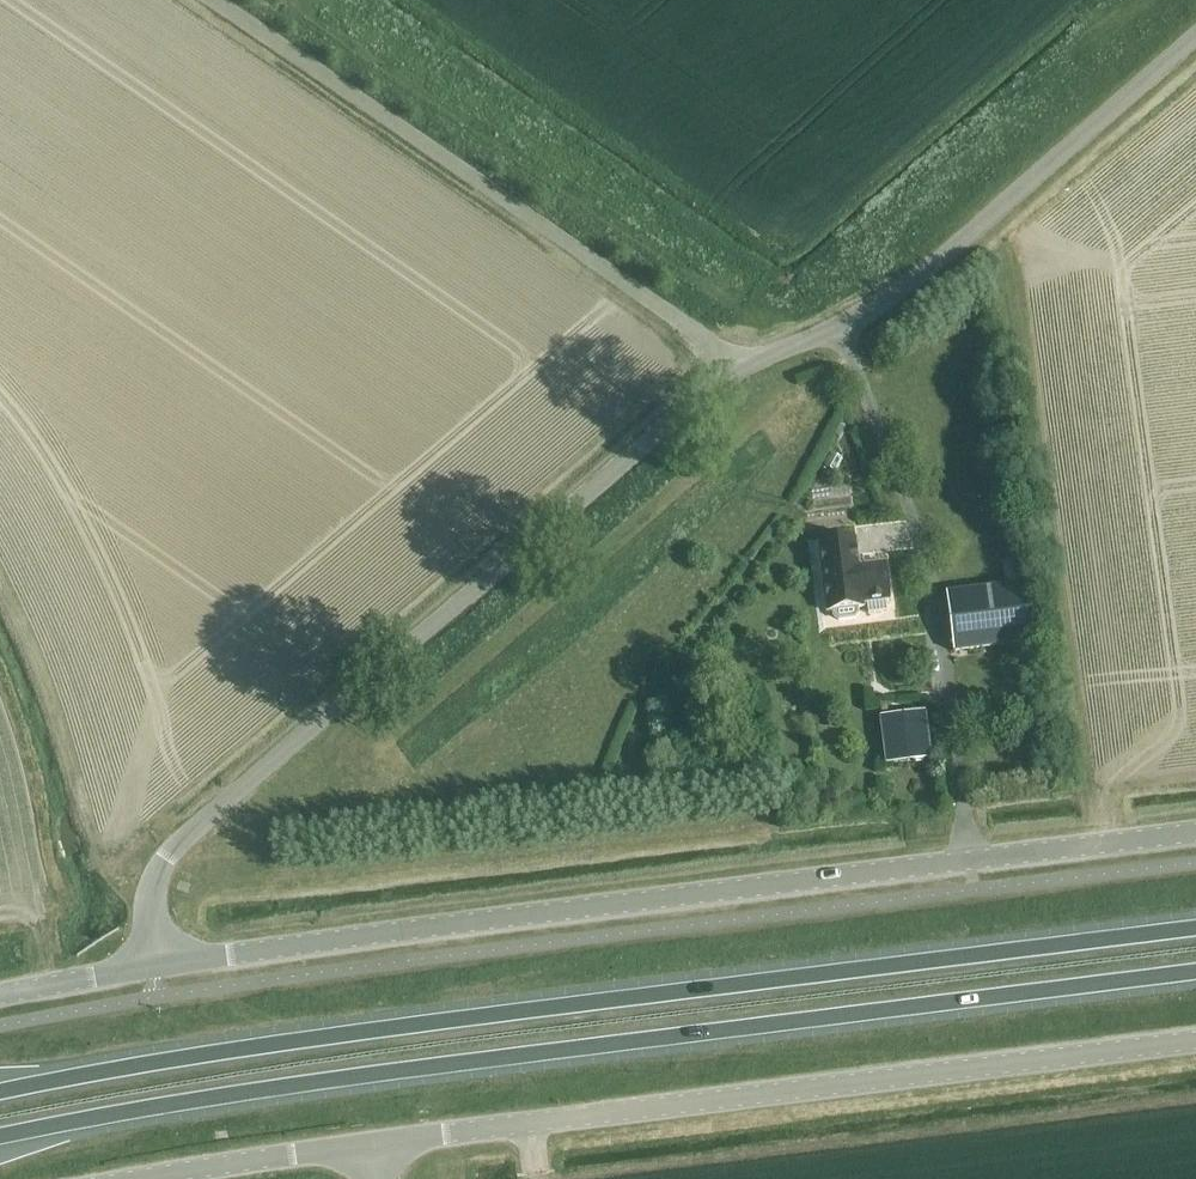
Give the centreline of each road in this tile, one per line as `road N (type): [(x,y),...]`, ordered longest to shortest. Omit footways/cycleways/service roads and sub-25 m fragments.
road 1 (trunk): [(0,1138),(383,1072),(1195,972)]
road 2 (trunk): [(1195,928),(388,1029),(0,1092)]
road 3 (unclassified): [(154,963),(1195,832)]
road 4 (unclassified): [(154,963),(148,900),(158,871),(195,826),(738,364)]
road 5 (unclassified): [(371,1142),(1195,1041)]
road 6 (unclassified): [(738,364),(471,165),(228,0)]
road 7 (unclassified): [(738,364),(828,337),(899,292),(1195,32)]
road 8 (unclassified): [(136,1178),(371,1142)]
road 9 (unclassified): [(0,996),(154,963)]

